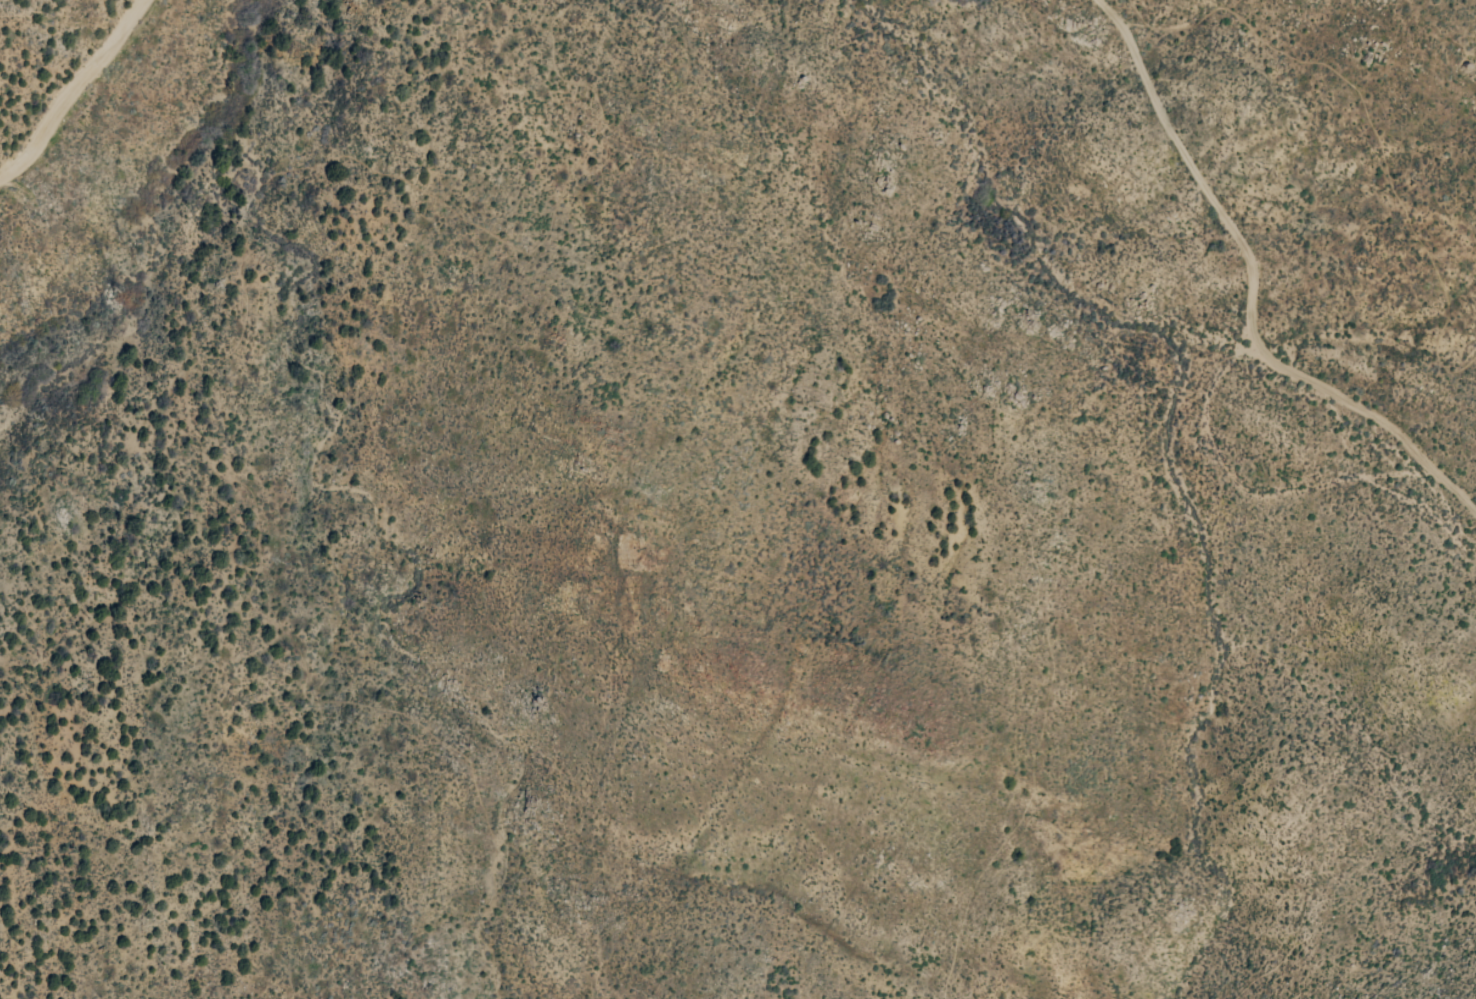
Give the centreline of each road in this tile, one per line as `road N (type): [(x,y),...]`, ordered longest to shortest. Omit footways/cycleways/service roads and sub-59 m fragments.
road 1 (track): [(1138,0),(1170,37),(1216,162),(1299,245),(1304,358),(1417,420),(1475,468)]
road 2 (track): [(0,175),(140,0)]

